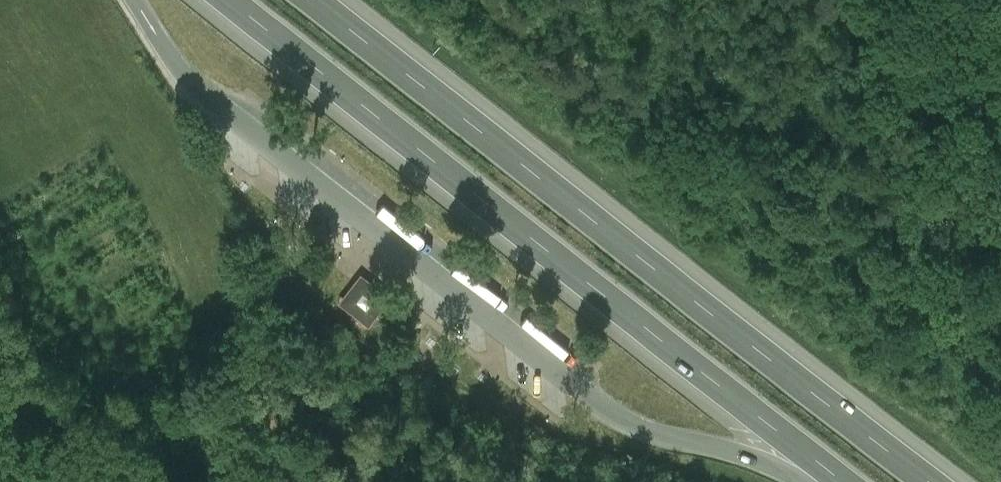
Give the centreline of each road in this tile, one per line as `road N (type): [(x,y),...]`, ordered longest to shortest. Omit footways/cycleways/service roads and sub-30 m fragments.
road 1 (motorway): [(915,481),(299,0)]
road 2 (motorway): [(228,0),(561,276),(838,481)]
road 3 (motorway): [(586,399),(635,426),(809,481)]
road 4 (motorway): [(134,0),(179,71),(223,117)]

